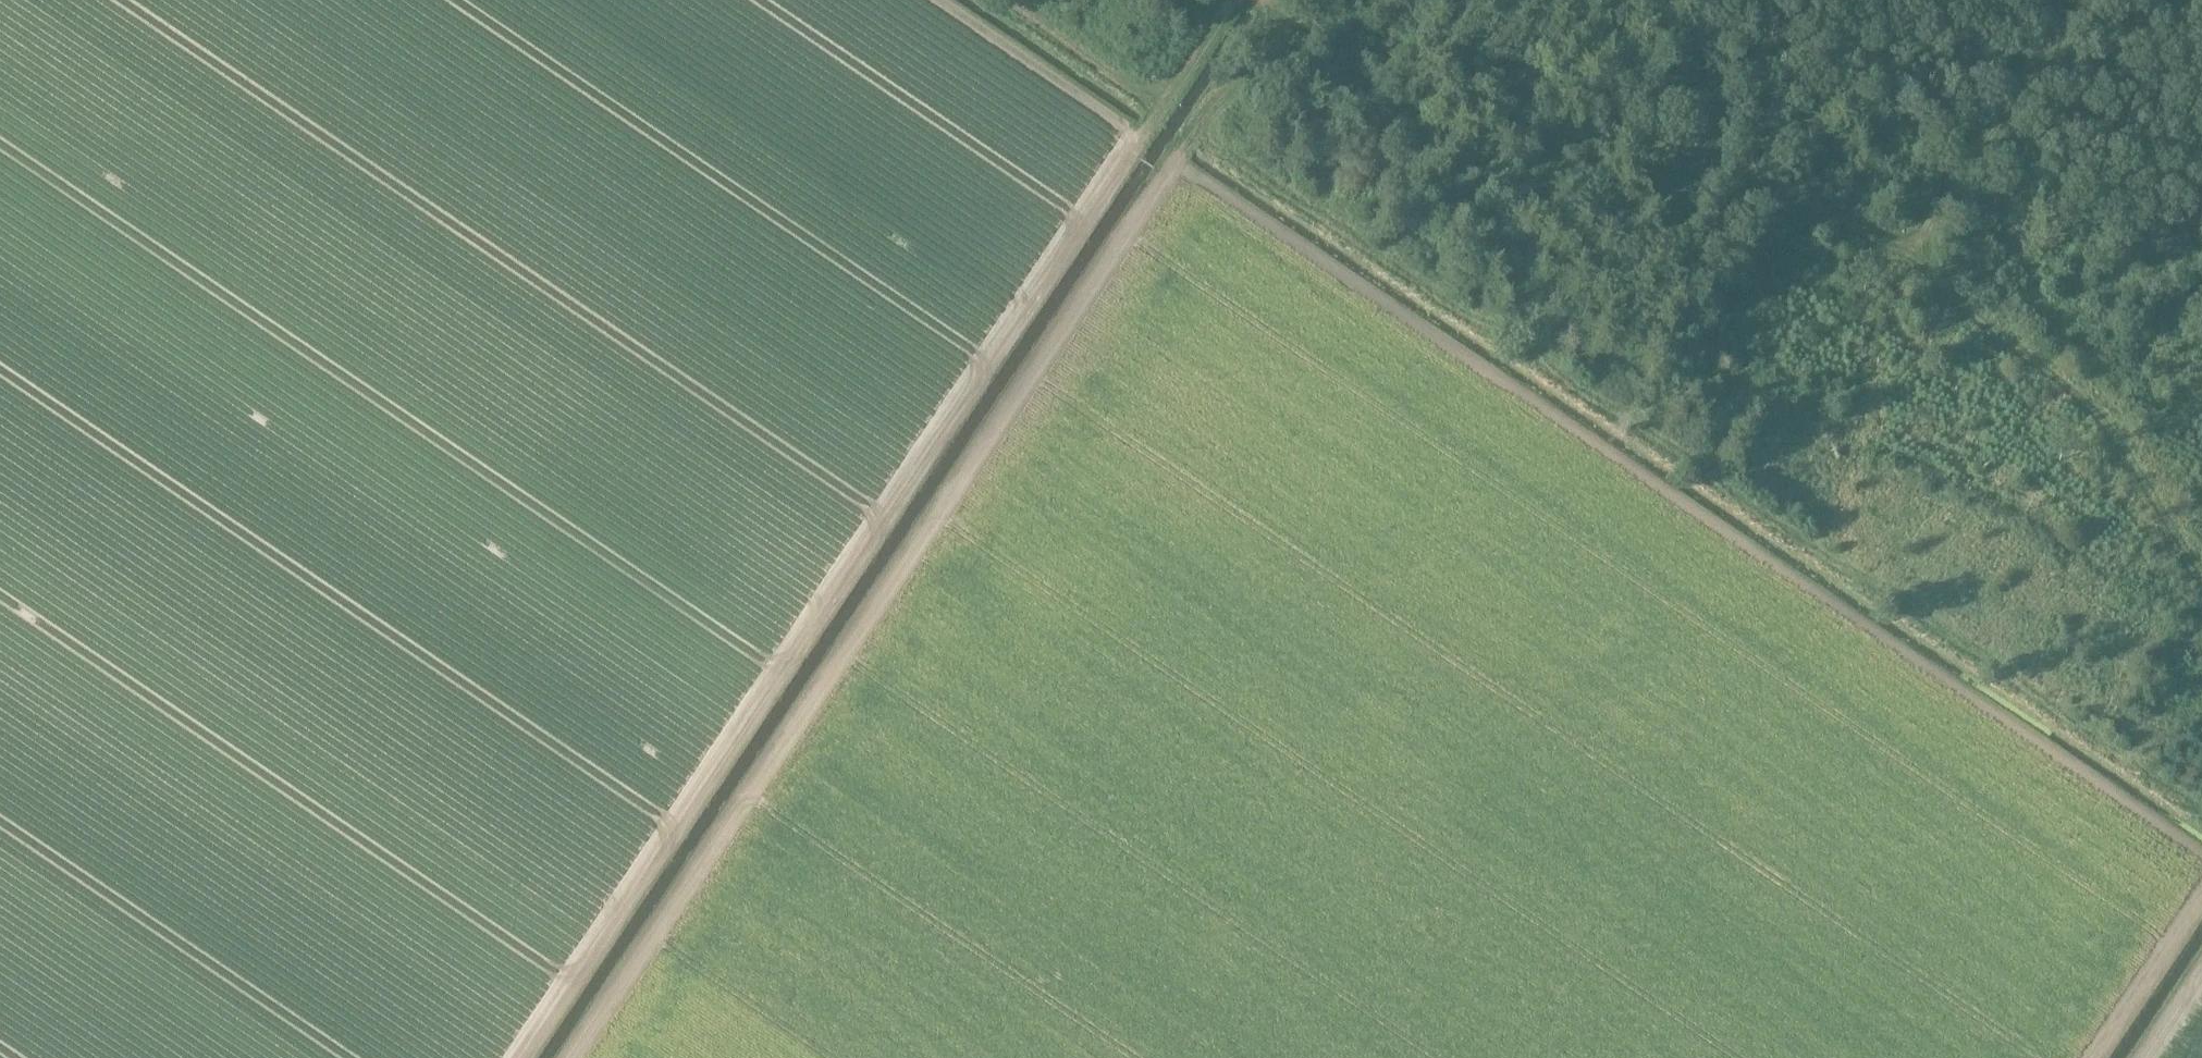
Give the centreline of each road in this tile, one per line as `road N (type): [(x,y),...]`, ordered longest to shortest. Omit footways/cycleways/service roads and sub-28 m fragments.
road 1 (track): [(1279,5),(1258,57),(1191,132),(1424,295),(1521,343),(1566,384),(2201,812)]
road 2 (track): [(1273,0),(1412,93),(1522,128),(1716,164),(1882,243),(2039,356),(2106,429),(2201,574)]
road 3 (track): [(2089,0),(2039,60),(1906,258)]
road 4 (track): [(1010,0),(1158,99),(1224,0)]

